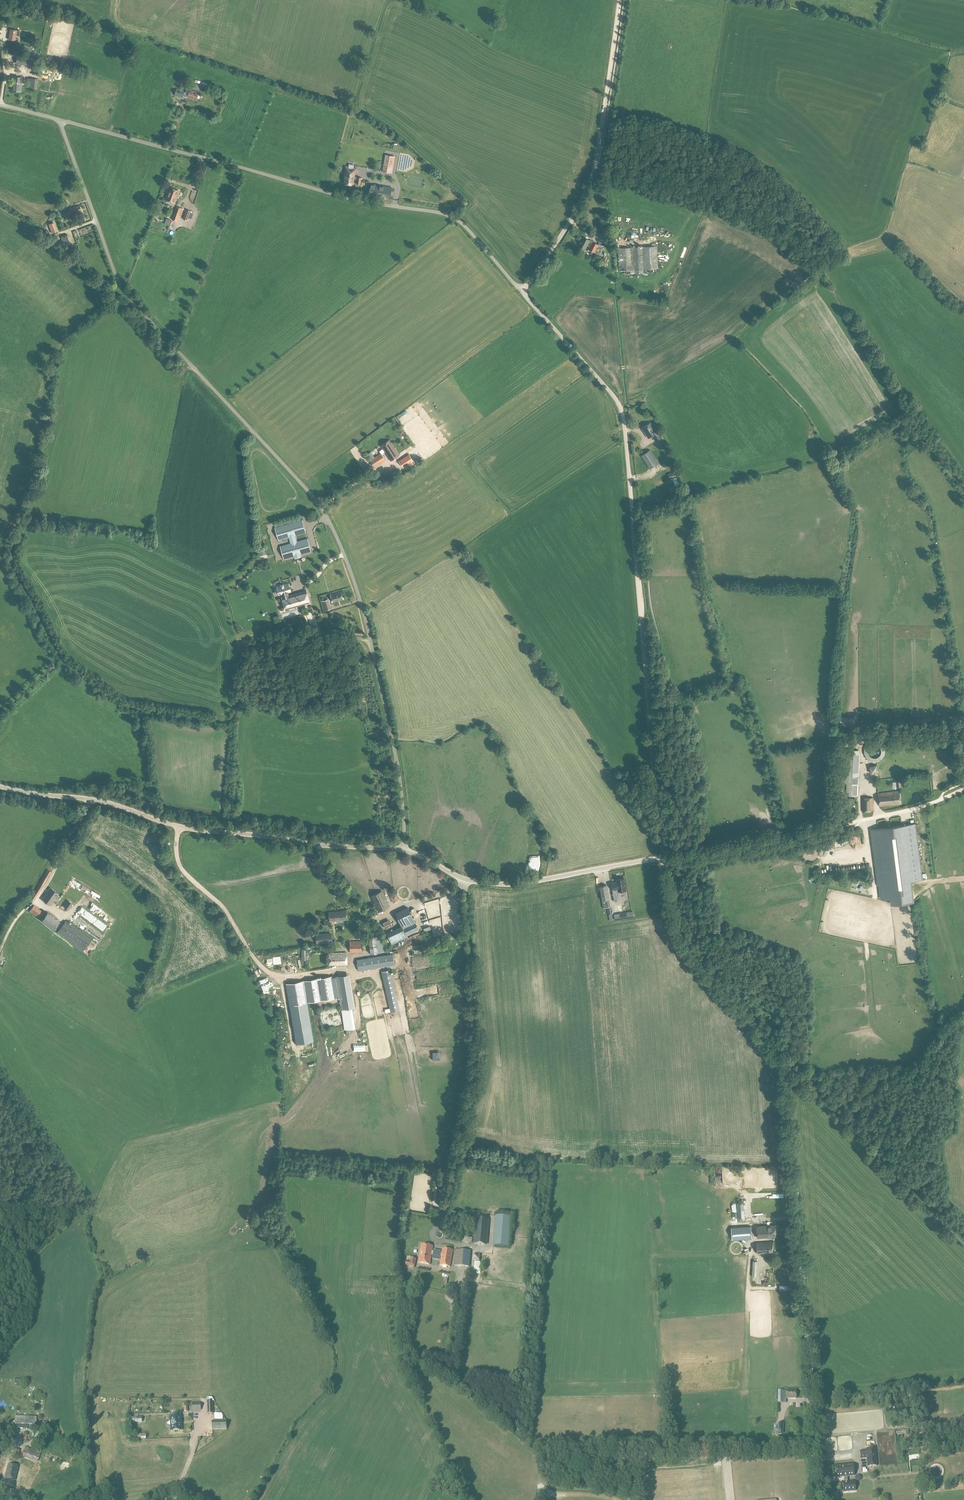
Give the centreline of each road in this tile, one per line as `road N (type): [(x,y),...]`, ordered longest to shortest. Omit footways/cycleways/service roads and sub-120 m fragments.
road 1 (unclassified): [(823,1499),(786,1065),(679,938),(664,858),(492,887),(403,851)]
road 2 (unclassified): [(403,851),(398,768),(356,585),(330,521),(121,287),(60,120)]
road 3 (unclassified): [(403,851),(197,830),(101,802),(0,787)]
road 4 (track): [(632,518),(664,858)]
road 5 (unclassified): [(366,200),(60,120)]
road 6 (unclassified): [(522,292),(620,405),(632,518)]
road 7 (track): [(336,971),(272,977),(220,904),(179,865),(179,827)]
road 8 (track): [(672,856),(862,821)]
road 9 (unclassified): [(366,200),(460,223),(522,292)]
road 10 (track): [(596,163),(619,0)]
road 11 (unclassified): [(522,292),(584,198),(596,163)]
road 12 (track): [(230,640),(261,629),(370,640)]

